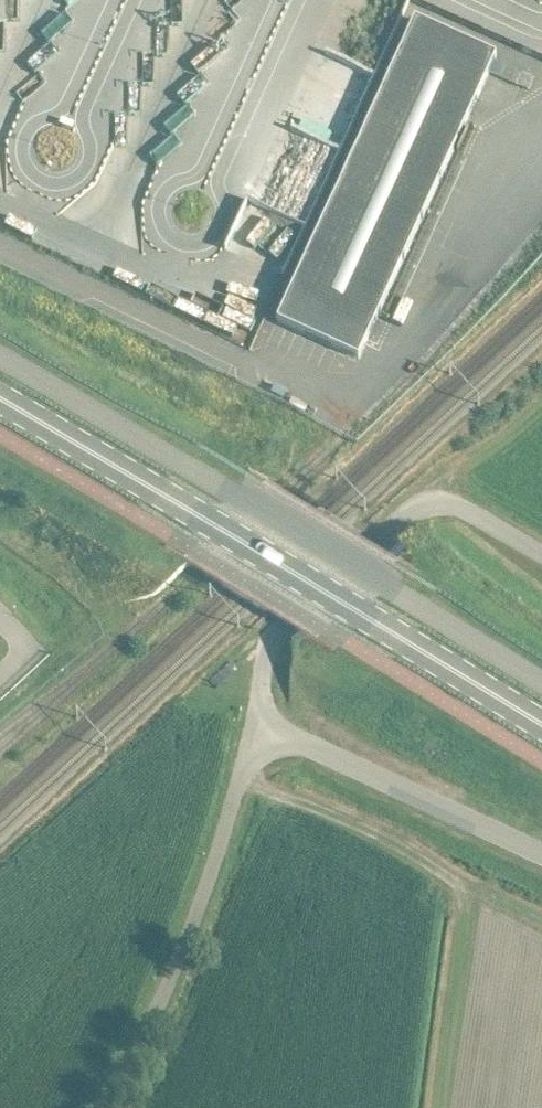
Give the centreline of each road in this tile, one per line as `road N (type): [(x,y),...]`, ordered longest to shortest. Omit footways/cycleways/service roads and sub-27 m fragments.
road 1 (tertiary): [(0,398),(541,724)]
road 2 (unclassified): [(103,1107),(218,852),(254,725)]
road 3 (unclassified): [(219,486),(541,682)]
road 4 (unclassified): [(254,725),(541,856)]
road 5 (unclassified): [(254,725),(265,662),(283,626),(313,589),(411,513)]
road 6 (unclassified): [(219,486),(0,357)]
road 7 (track): [(438,507),(463,466),(541,407)]
road 8 (unclassified): [(541,553),(473,513),(438,507),(411,513)]

